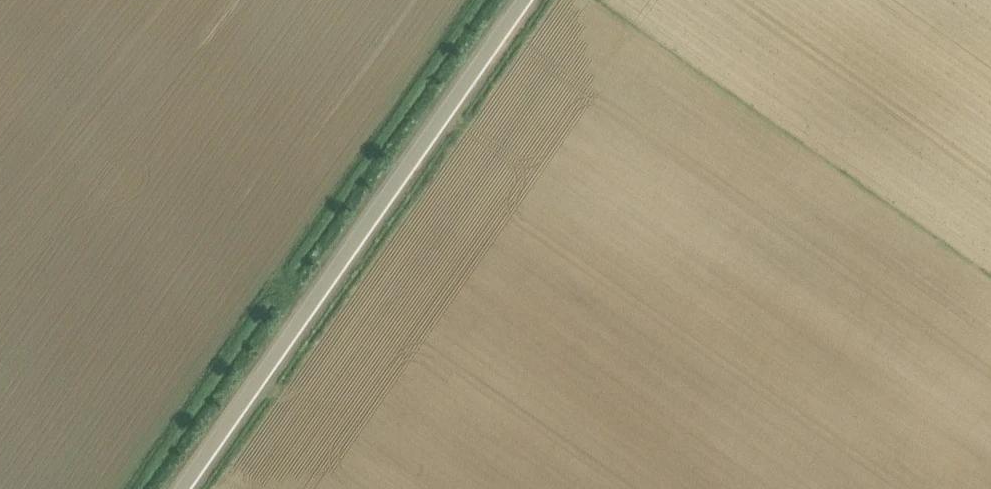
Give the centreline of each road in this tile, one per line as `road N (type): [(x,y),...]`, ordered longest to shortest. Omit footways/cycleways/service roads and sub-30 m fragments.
road 1 (tertiary): [(179,488),(521,0)]

